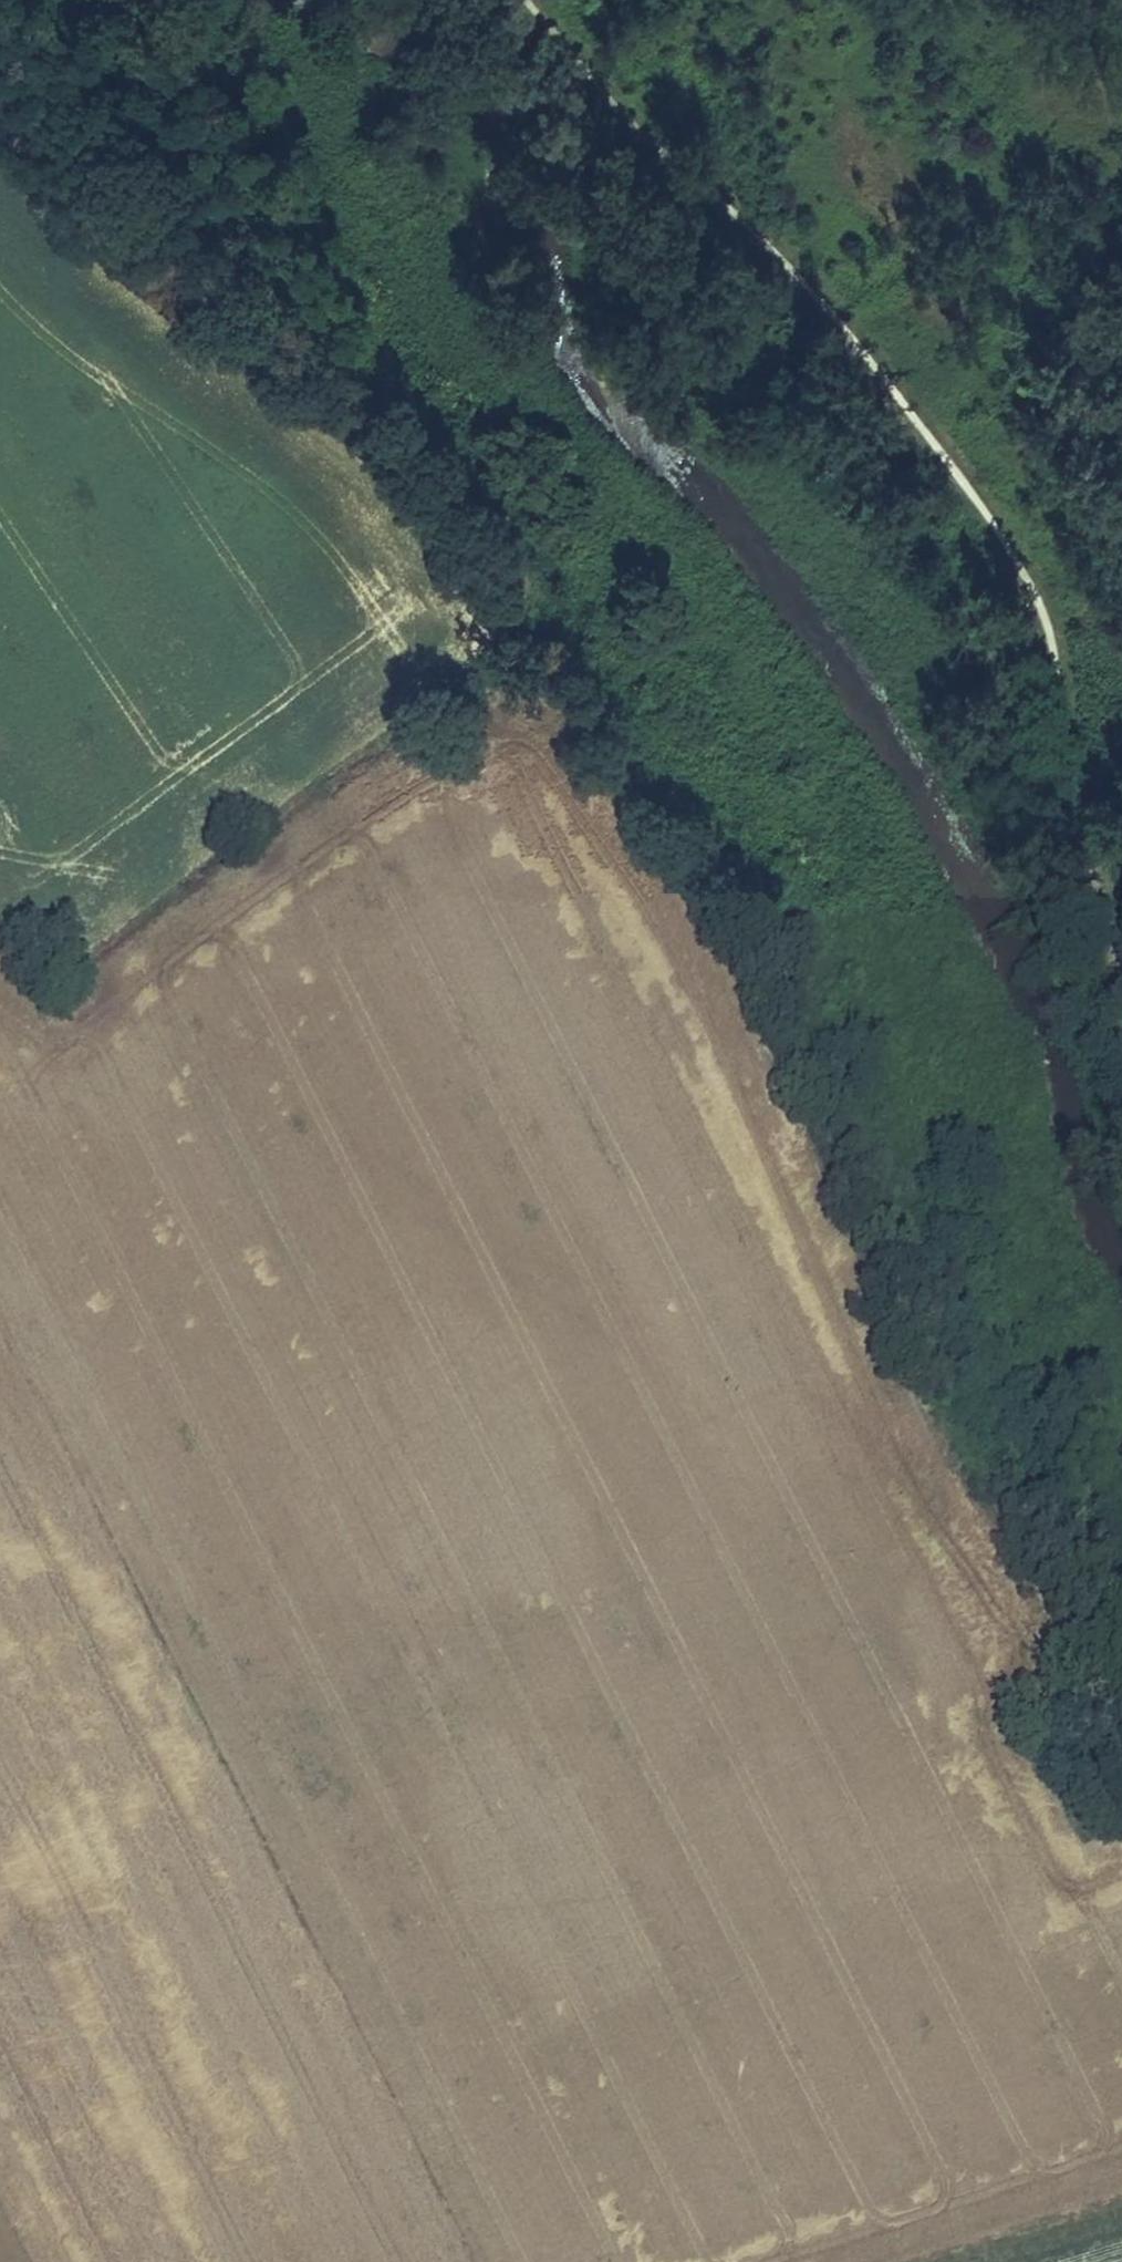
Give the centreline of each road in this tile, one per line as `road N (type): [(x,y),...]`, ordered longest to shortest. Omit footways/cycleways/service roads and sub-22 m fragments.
road 1 (track): [(0,900),(58,976),(483,671)]
road 2 (track): [(1121,2207),(950,2261)]

